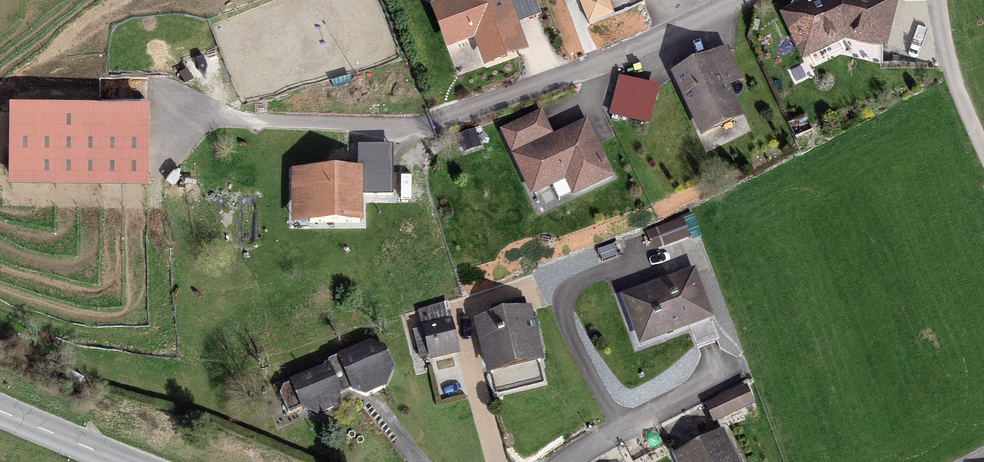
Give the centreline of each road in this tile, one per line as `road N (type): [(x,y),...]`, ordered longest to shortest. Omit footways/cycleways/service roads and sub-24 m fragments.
road 1 (residential): [(750,0),(595,71),(428,126),(182,117)]
road 2 (residential): [(569,461),(729,371)]
road 3 (unclassified): [(983,155),(949,80),(935,0)]
road 4 (tertiary): [(114,461),(0,416)]

